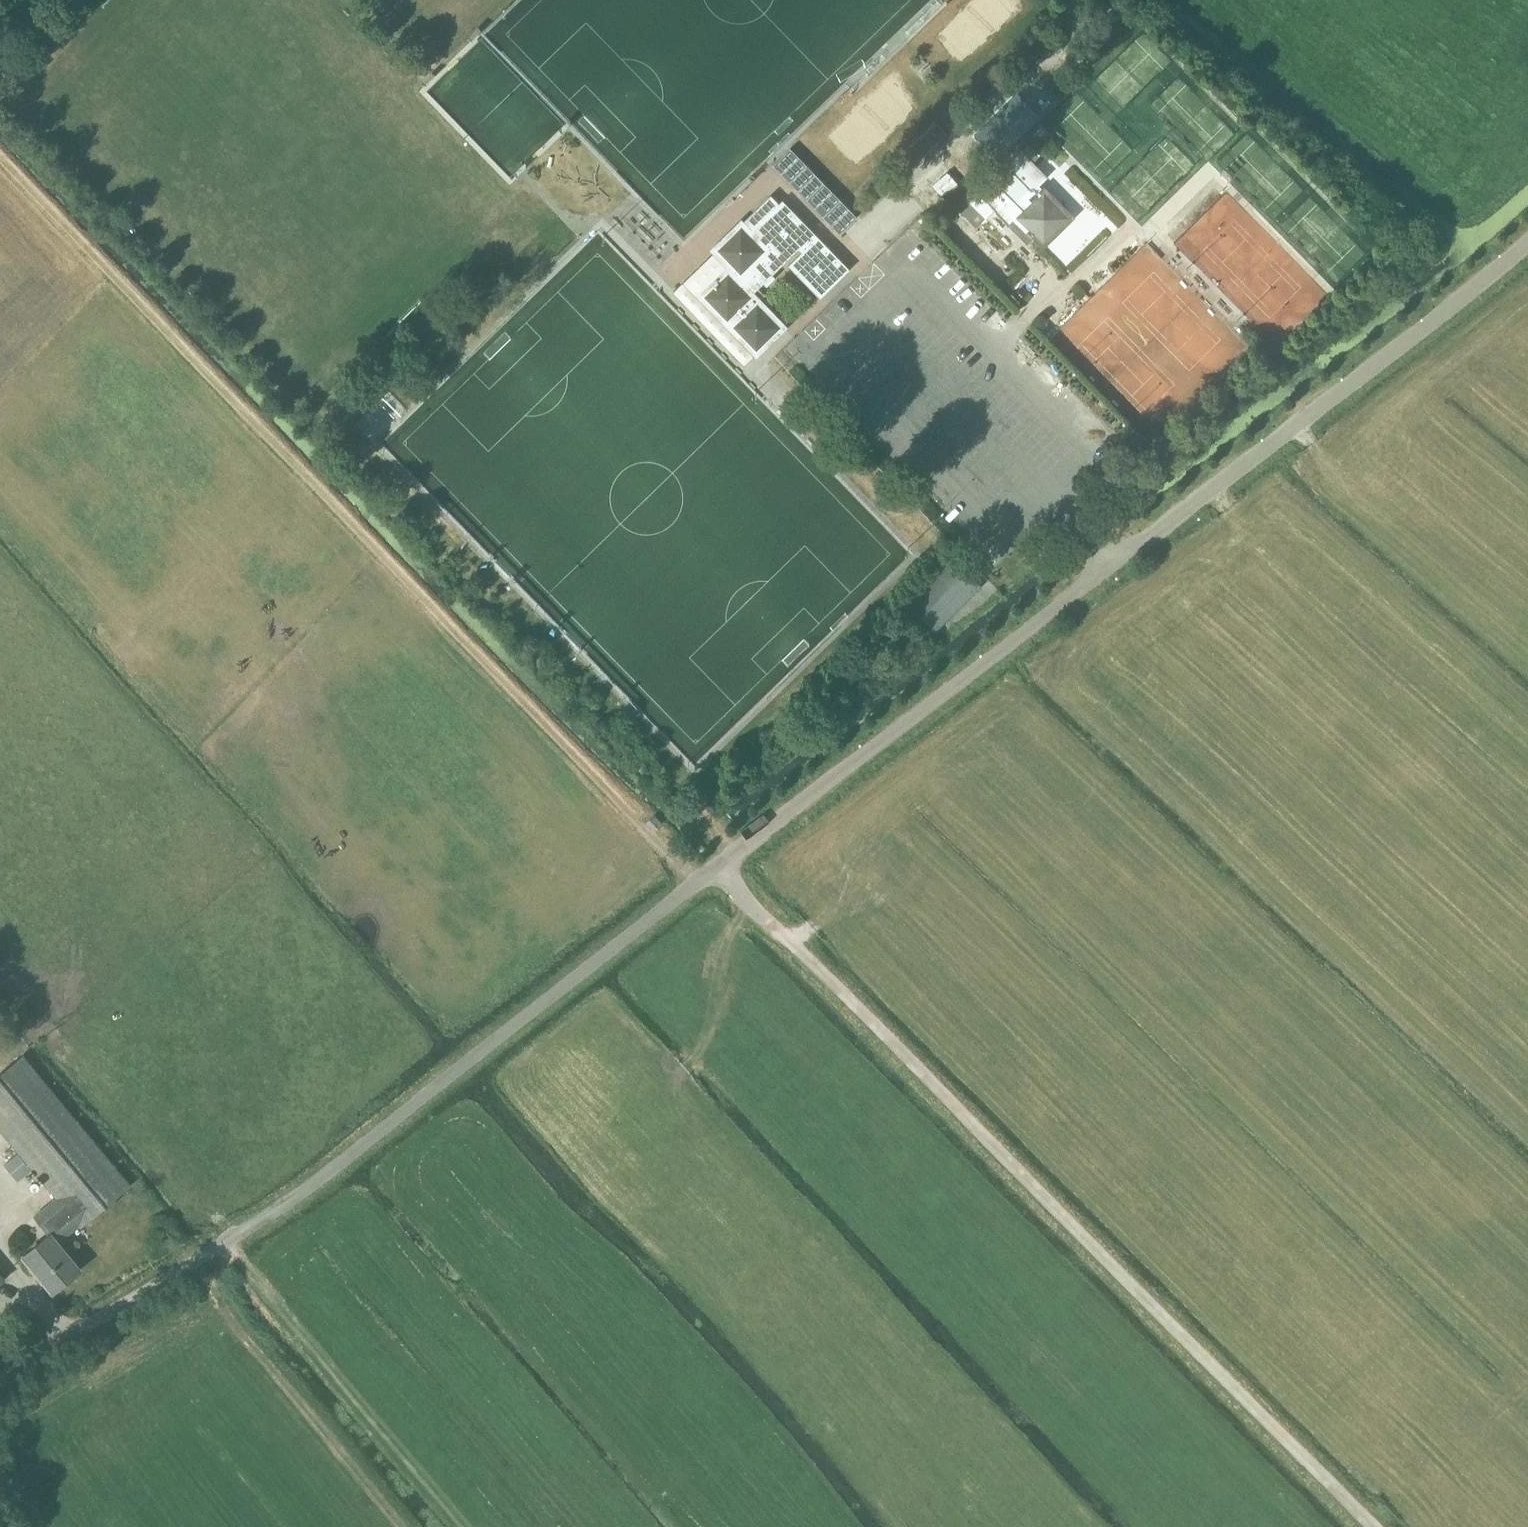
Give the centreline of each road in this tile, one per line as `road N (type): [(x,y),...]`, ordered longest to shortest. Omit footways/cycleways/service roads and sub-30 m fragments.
road 1 (unclassified): [(52,1354),(319,1181),(1527,241)]
road 2 (track): [(0,156),(489,660),(693,884)]
road 3 (track): [(1363,1526),(716,868)]

